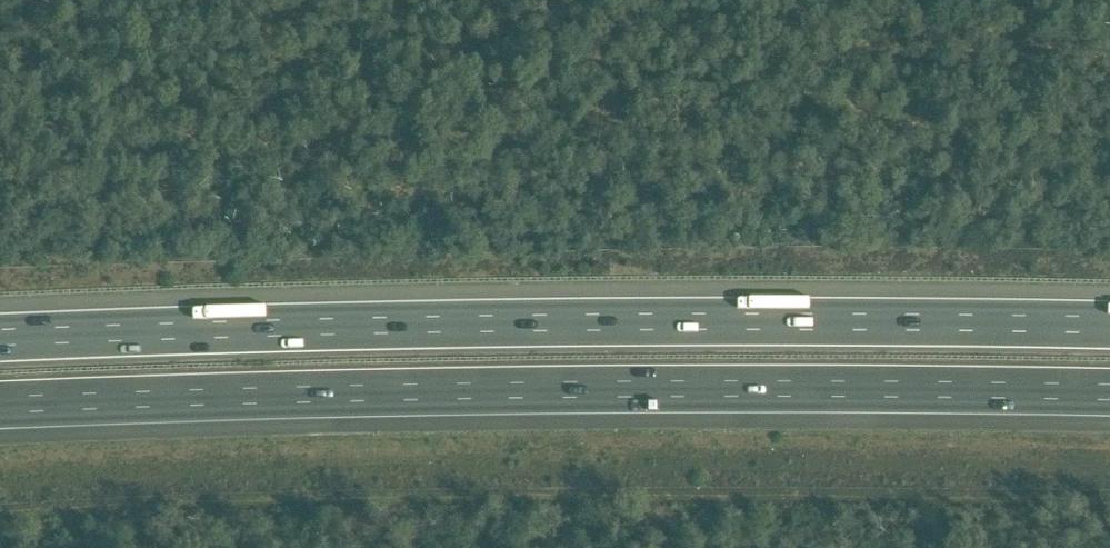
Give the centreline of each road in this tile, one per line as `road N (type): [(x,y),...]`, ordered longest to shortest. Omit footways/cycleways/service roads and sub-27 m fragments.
road 1 (motorway): [(1109,327),(487,324),(0,339)]
road 2 (motorway): [(0,406),(511,391),(1109,394)]

